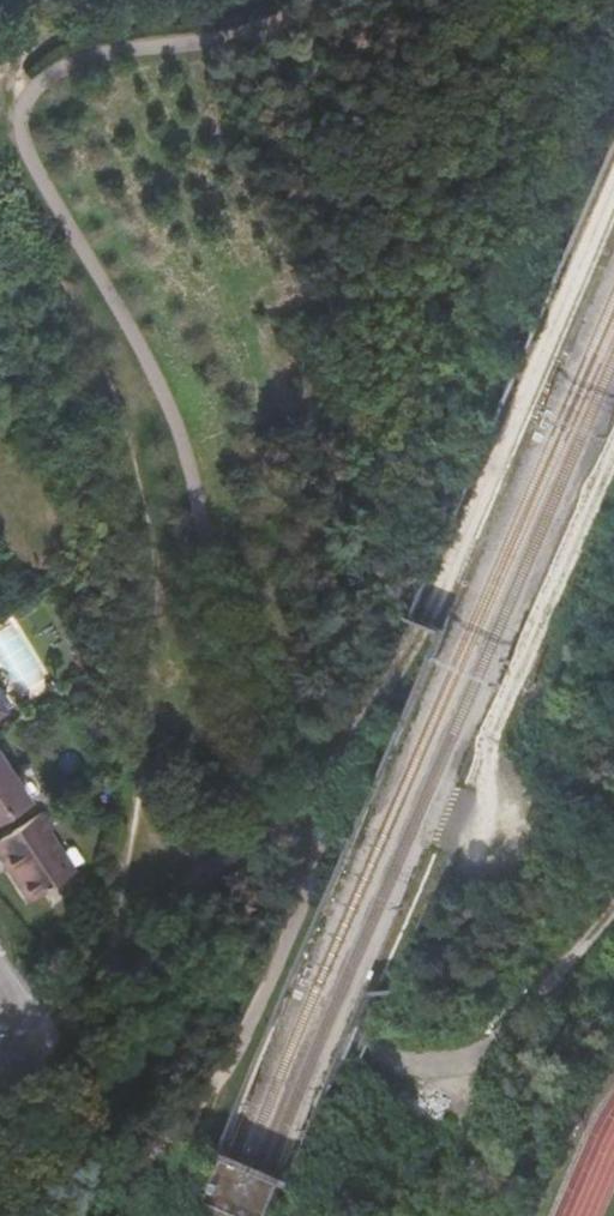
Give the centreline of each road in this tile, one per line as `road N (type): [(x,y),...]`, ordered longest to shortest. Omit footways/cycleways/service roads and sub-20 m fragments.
road 1 (track): [(109,946),(312,791)]
road 2 (track): [(421,1215),(449,1139),(428,1064)]
road 3 (track): [(15,1031),(51,1014),(109,946)]

